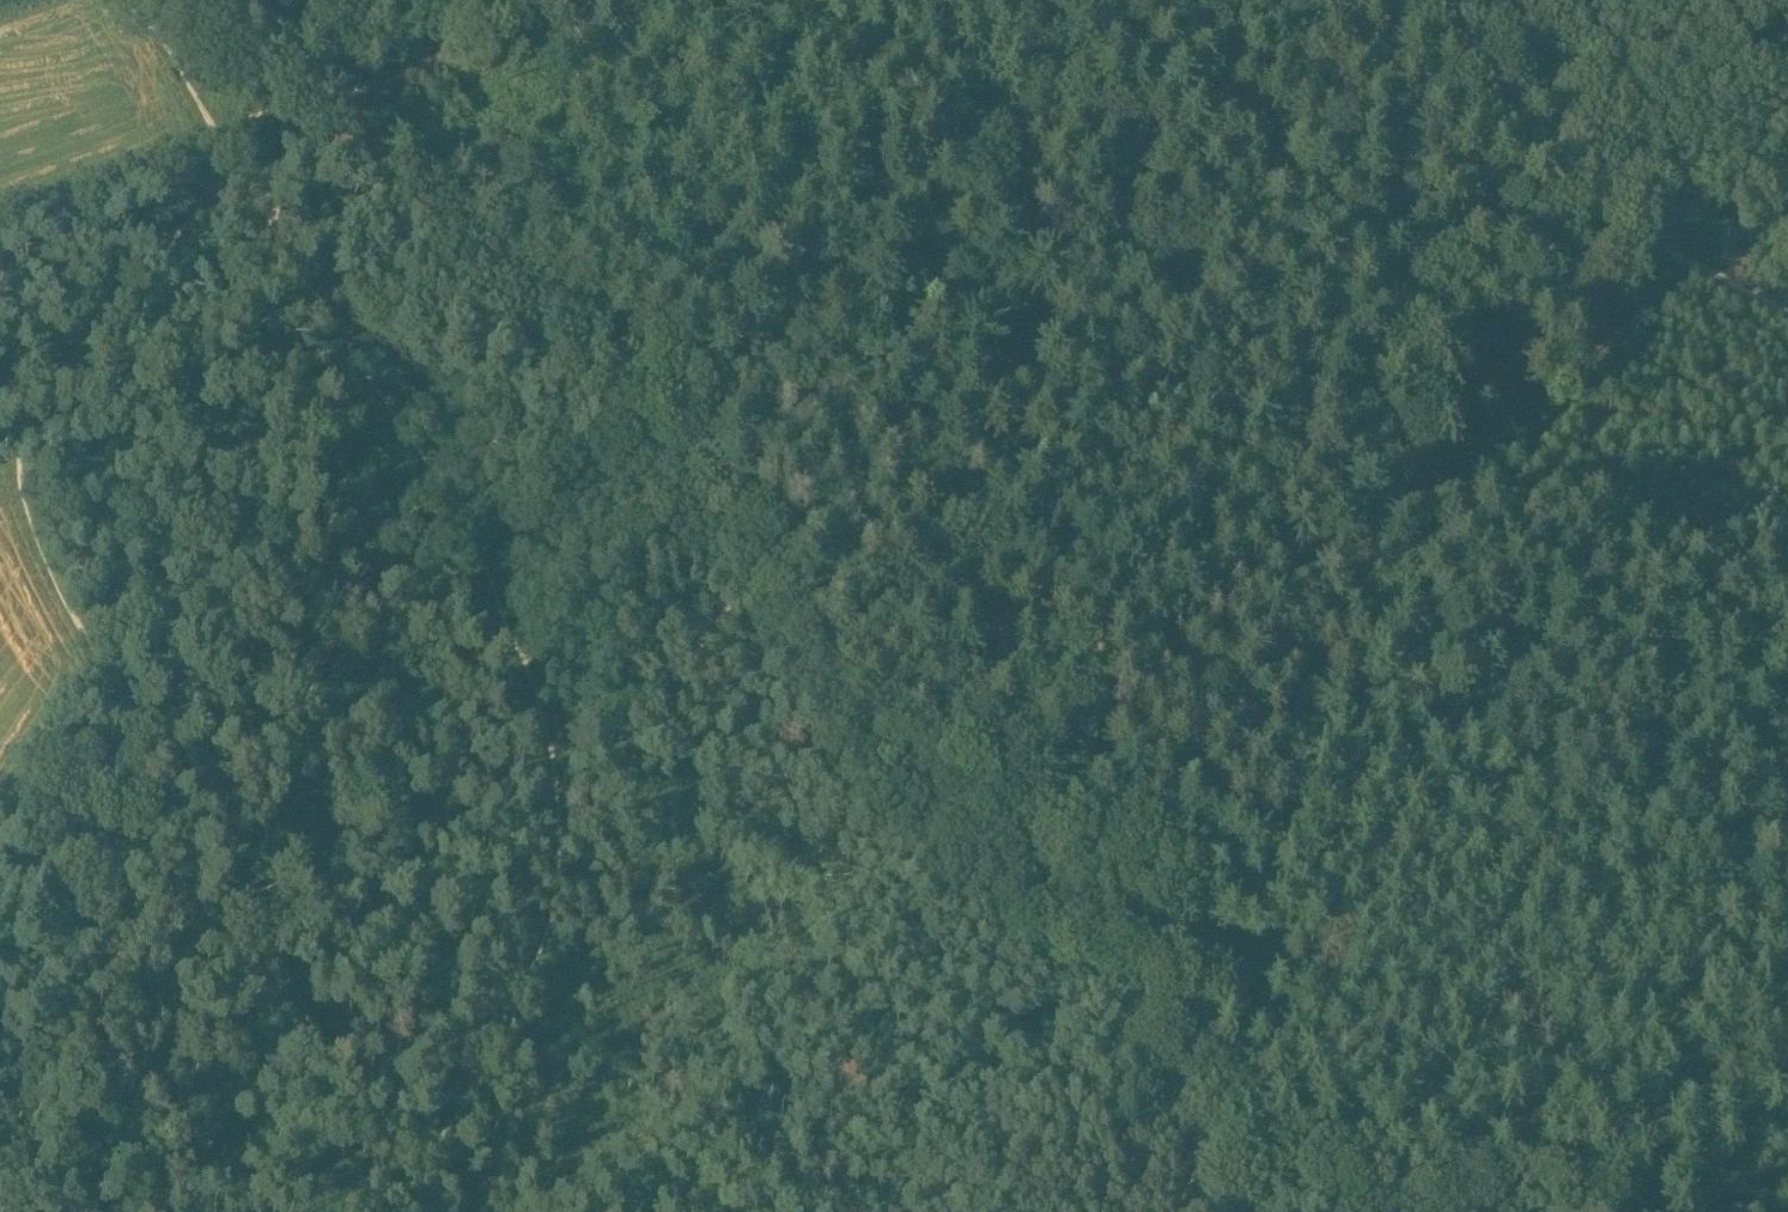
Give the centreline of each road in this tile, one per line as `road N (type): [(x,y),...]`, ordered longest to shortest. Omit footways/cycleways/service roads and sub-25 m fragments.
road 1 (track): [(1413,0),(1559,128),(1677,253)]
road 2 (track): [(1559,128),(1679,113)]

